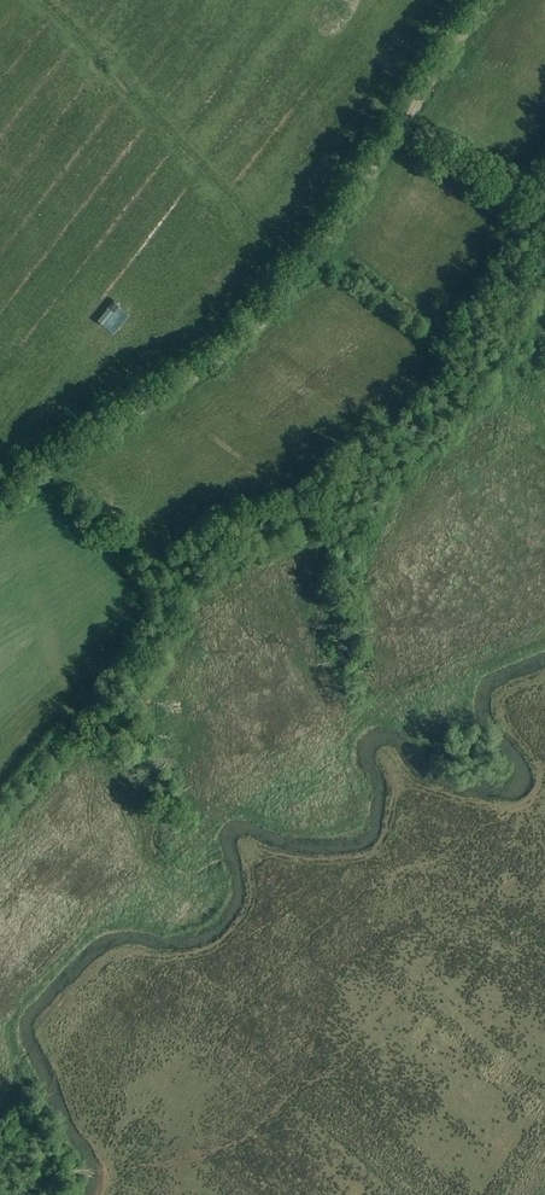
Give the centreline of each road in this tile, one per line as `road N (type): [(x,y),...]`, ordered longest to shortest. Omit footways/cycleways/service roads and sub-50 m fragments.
road 1 (track): [(0,489),(166,394),(246,336),(317,259),(488,0)]

